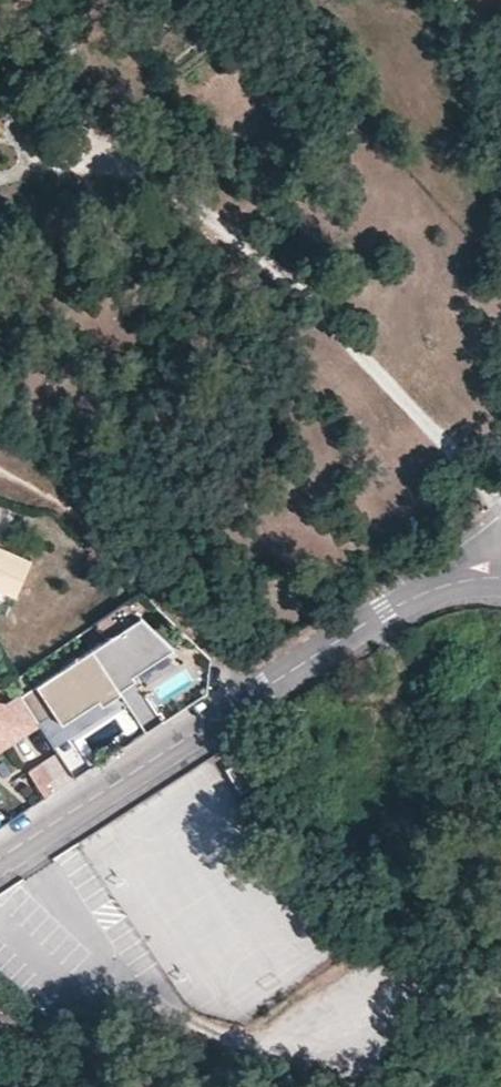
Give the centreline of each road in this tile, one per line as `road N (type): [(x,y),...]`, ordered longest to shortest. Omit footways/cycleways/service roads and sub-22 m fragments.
road 1 (residential): [(0,857),(383,609),(480,576)]

